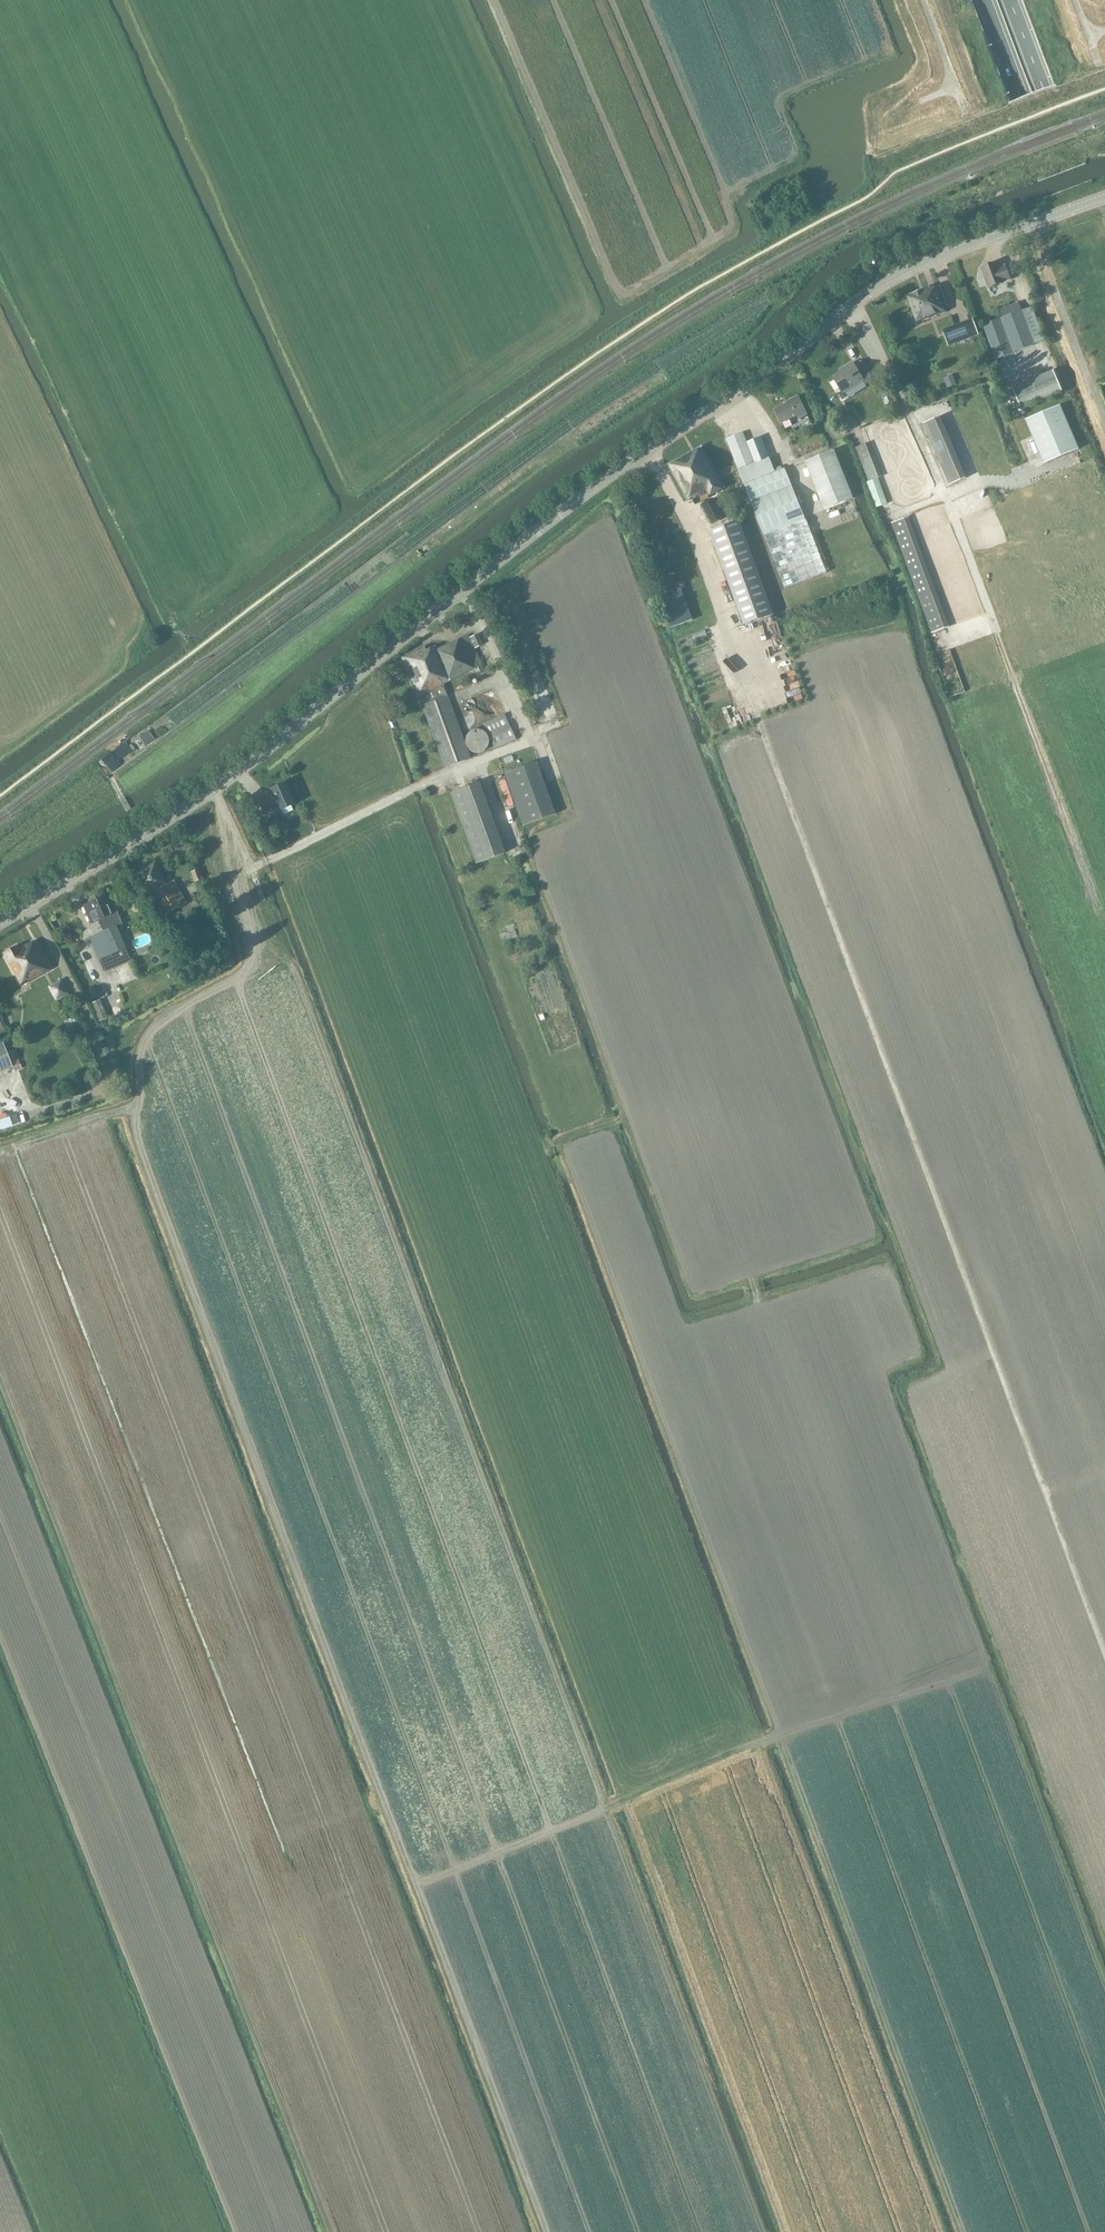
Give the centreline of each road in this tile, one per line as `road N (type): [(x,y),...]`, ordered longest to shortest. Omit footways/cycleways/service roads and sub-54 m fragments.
road 1 (tertiary): [(0,922),(211,790),(550,520),(866,294),(917,265),(1104,197)]
road 2 (trunk): [(985,0),(1104,313)]
road 3 (trunk): [(1104,251),(1010,0)]

